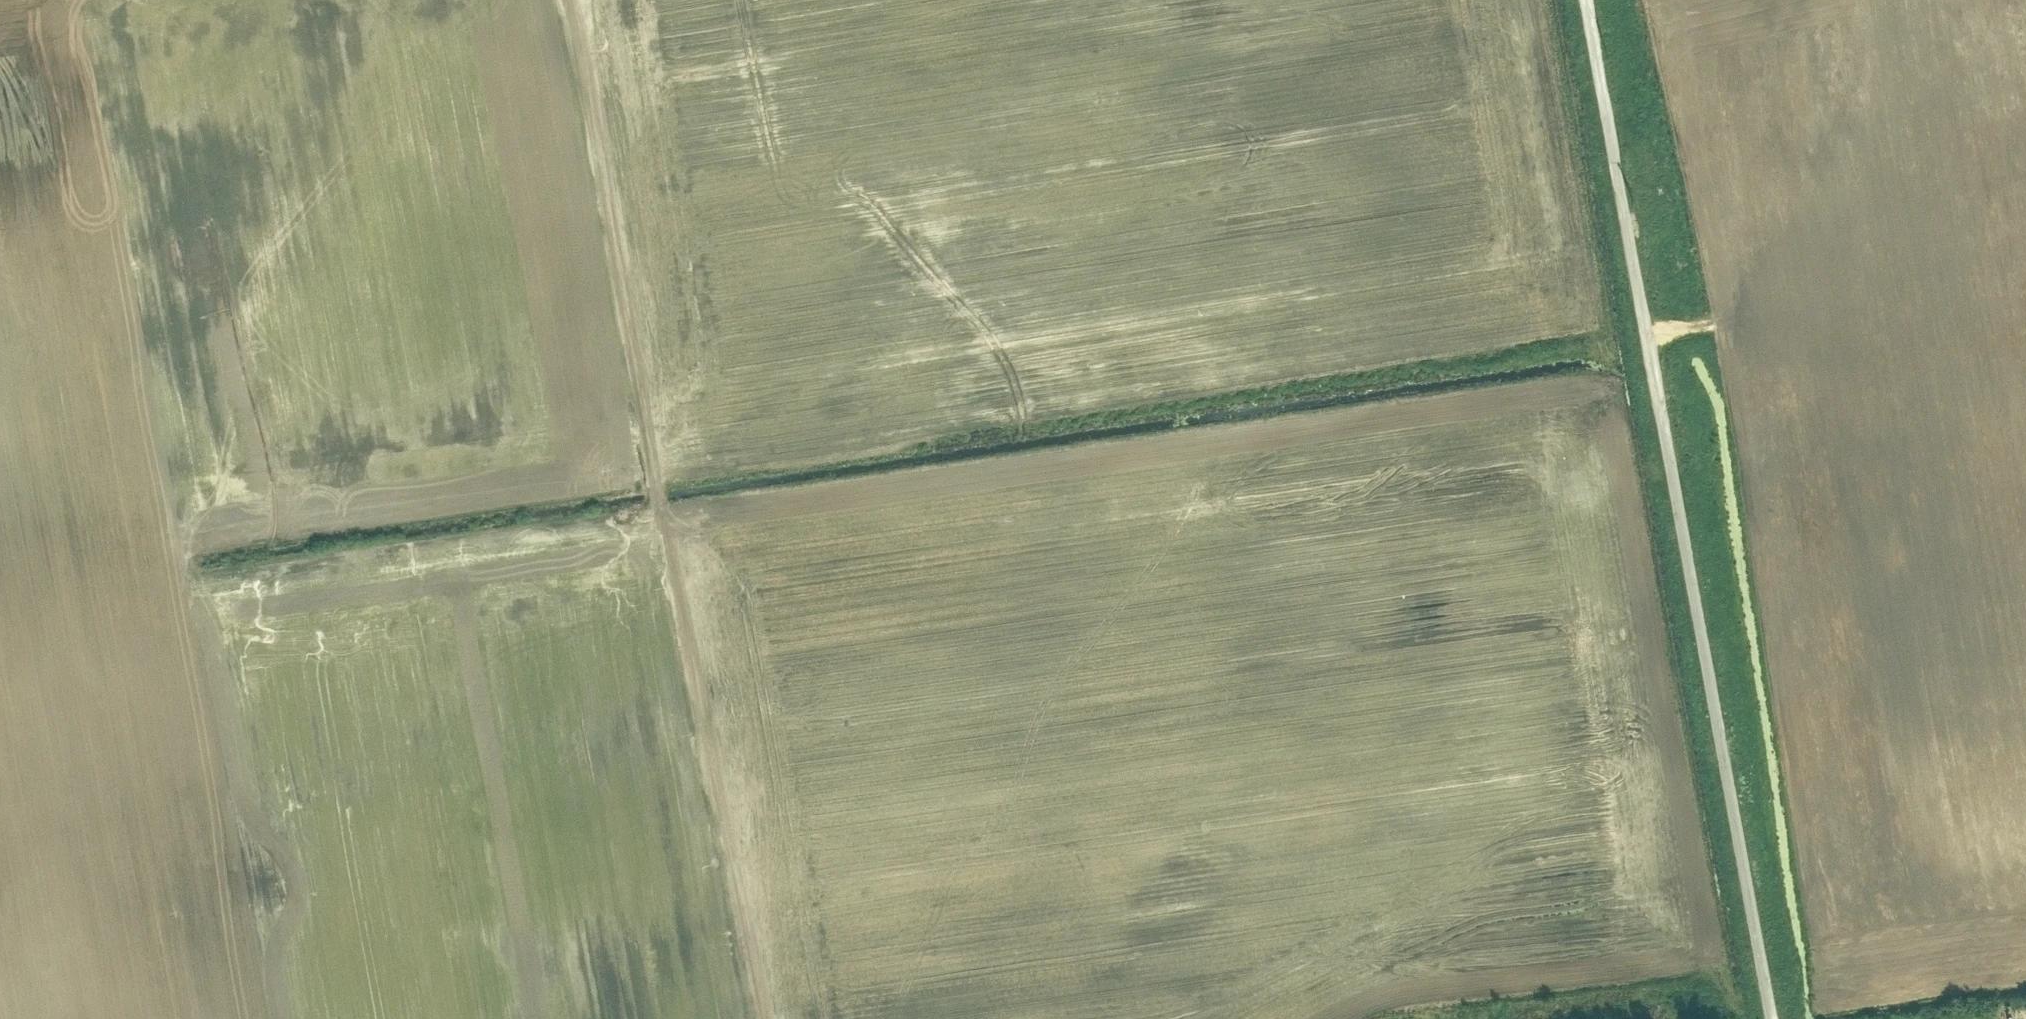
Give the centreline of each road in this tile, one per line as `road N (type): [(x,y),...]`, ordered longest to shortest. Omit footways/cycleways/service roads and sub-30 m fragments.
road 1 (track): [(1590,0),(1773,1018)]

